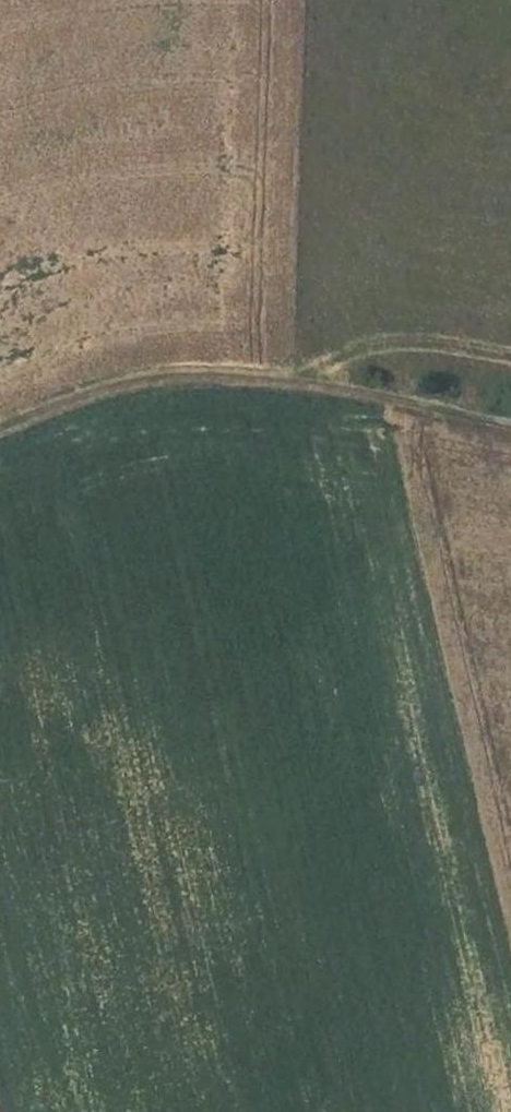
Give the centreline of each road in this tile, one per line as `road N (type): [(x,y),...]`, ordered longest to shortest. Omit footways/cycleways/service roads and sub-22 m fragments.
road 1 (track): [(510,416),(276,377),(194,377),(131,378),(0,423)]

